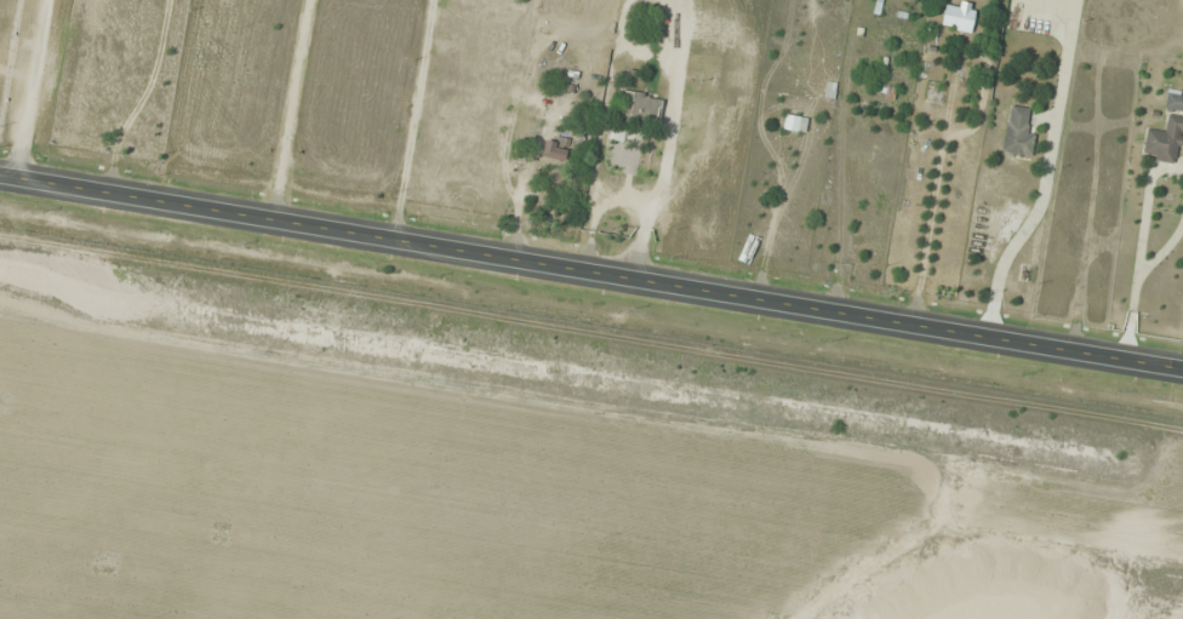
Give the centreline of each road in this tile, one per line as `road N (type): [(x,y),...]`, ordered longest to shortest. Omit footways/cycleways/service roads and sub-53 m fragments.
road 1 (secondary): [(1182,370),(0,176)]
road 2 (residential): [(42,0),(11,178)]

